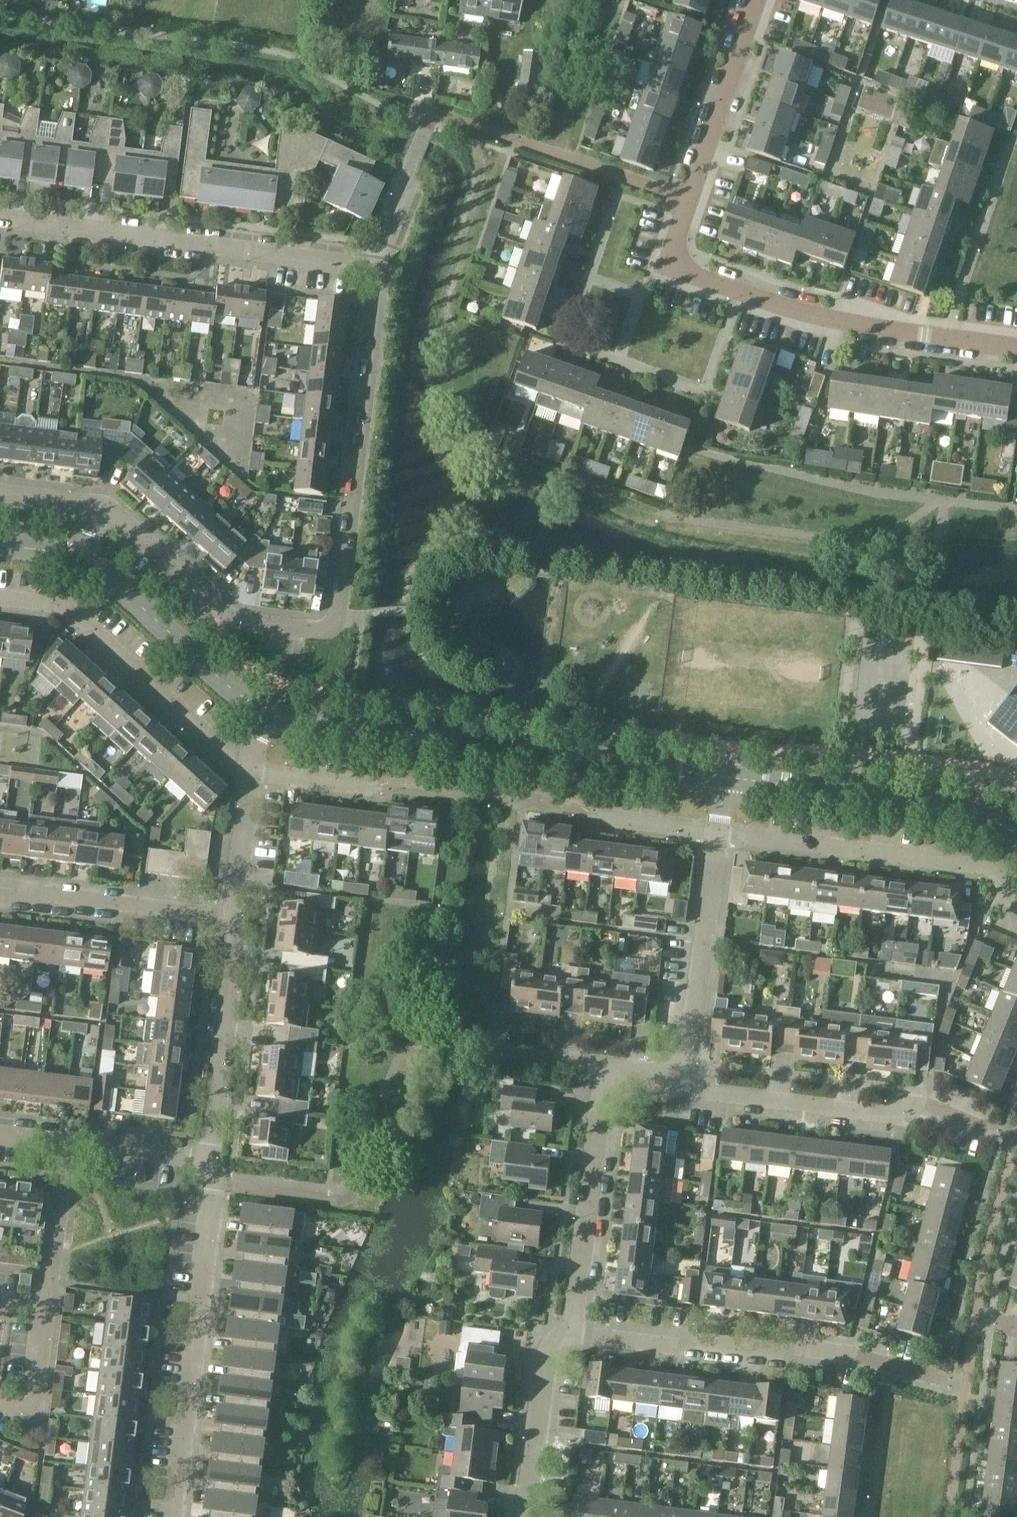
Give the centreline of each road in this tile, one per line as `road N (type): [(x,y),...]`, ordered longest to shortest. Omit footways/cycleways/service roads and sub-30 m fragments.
road 1 (tertiary): [(724,776),(304,722),(264,709)]
road 2 (residential): [(686,202),(679,270),(852,322),(1016,348)]
road 3 (residential): [(967,1386),(855,1354),(570,1331)]
road 4 (residential): [(367,271),(0,220)]
road 5 (residential): [(344,1200),(425,1036),(481,1039),(607,1068)]
road 6 (residential): [(339,615),(386,273),(367,271)]
road 7 (residential): [(171,1516),(214,1190),(209,1161)]
road 8 (residential): [(1016,1141),(916,1099),(891,1115),(685,1081)]
road 9 (residential): [(1016,902),(985,866),(716,832)]
road 10 (residential): [(251,768),(65,607),(0,599)]
road 11 (tertiary): [(1016,835),(956,807),(724,776)]
road 12 (residential): [(339,615),(317,630),(226,616),(97,506)]
road 13 (residential): [(686,202),(419,119)]
road 14 (residential): [(570,1331),(607,1068)]
road 15 (residential): [(685,1081),(716,832)]
road 16 (residential): [(209,1161),(232,918)]
road 17 (residential): [(232,918),(0,891)]
road 18 (tertiary): [(264,709),(85,563)]
road 19 (residential): [(758,0),(686,202)]
road 20 (residential): [(526,1516),(545,1364),(570,1331)]
road 21 (residential): [(47,1310),(67,1143)]
road 22 (residential): [(232,918),(251,768)]
road 23 (residential): [(344,1200),(231,1180),(209,1161)]
road 24 (residential): [(209,1161),(67,1143)]
road 25 (residential): [(371,788),(251,768)]

